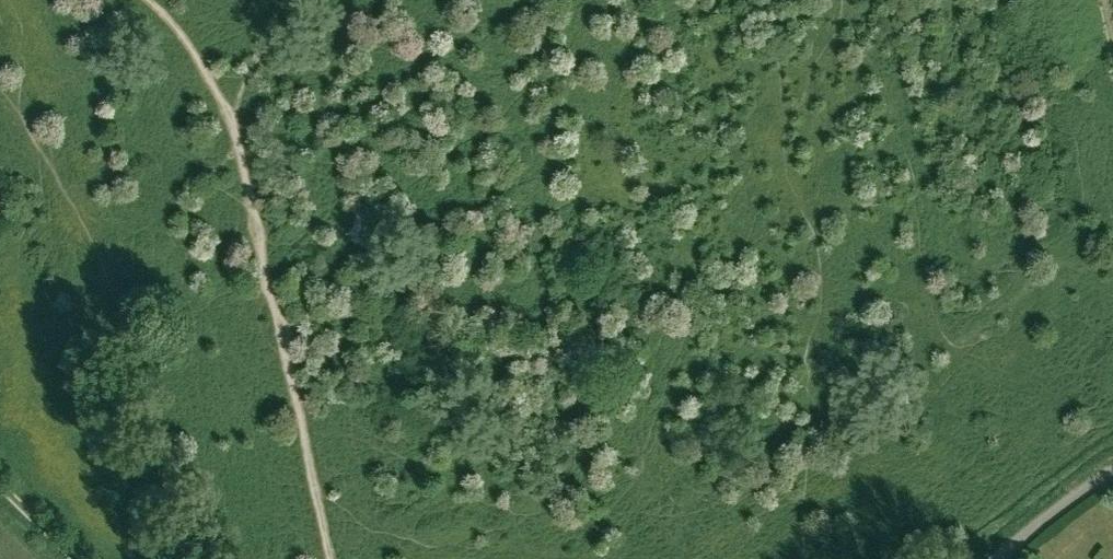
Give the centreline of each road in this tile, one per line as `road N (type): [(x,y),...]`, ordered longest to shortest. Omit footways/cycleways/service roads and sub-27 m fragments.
road 1 (unclassified): [(1112,472),(1000,558)]

